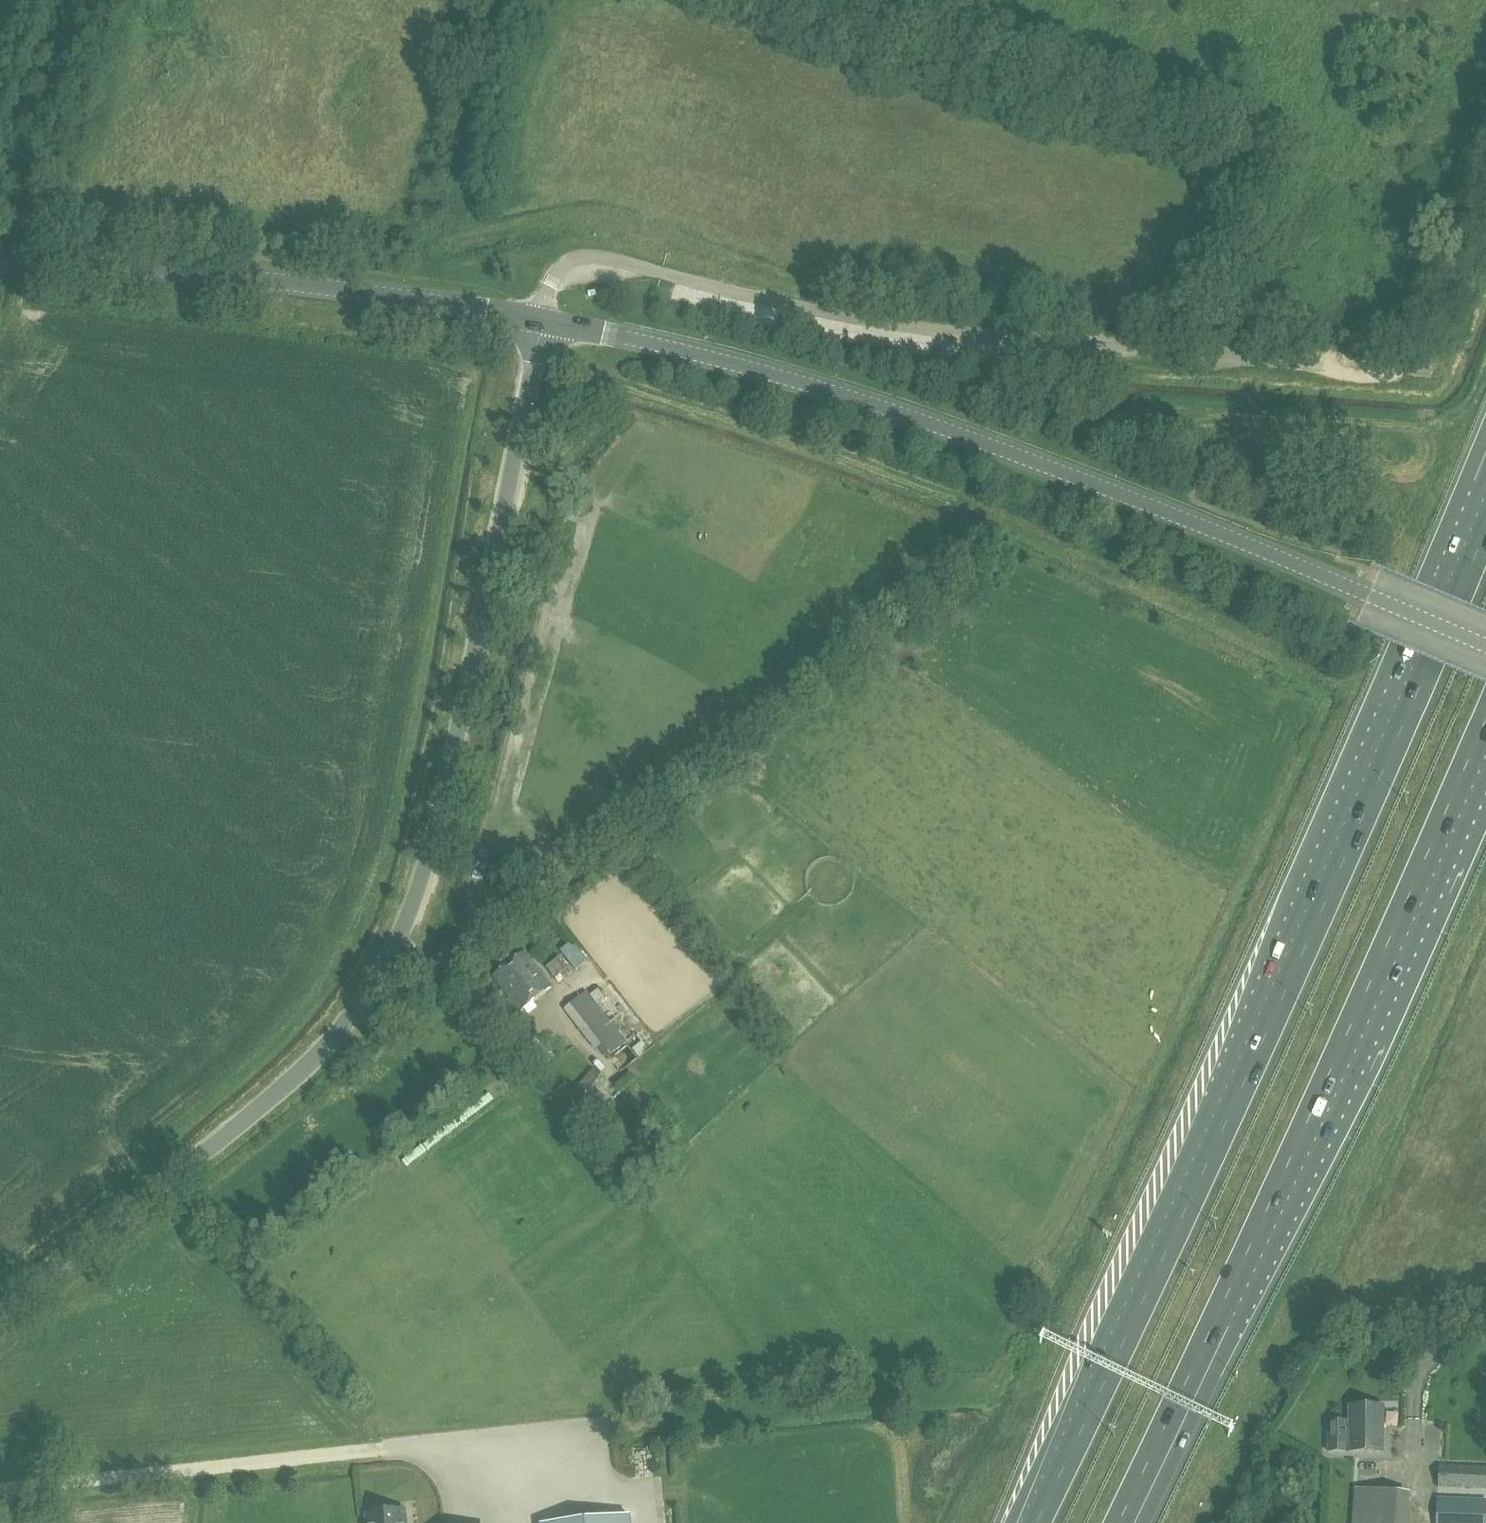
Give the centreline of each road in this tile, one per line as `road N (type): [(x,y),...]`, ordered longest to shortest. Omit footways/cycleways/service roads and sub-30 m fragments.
road 1 (unclassified): [(0,1308),(258,1108),(360,1005),(388,961),(456,740),(542,319)]
road 2 (motorway): [(1485,507),(1237,1081),(1028,1522)]
road 3 (tertiary): [(1485,645),(1040,461),(895,410),(665,344),(542,319)]
road 4 (motorway): [(1126,1522),(1485,732)]
road 5 (tertiary): [(542,319),(0,255)]

